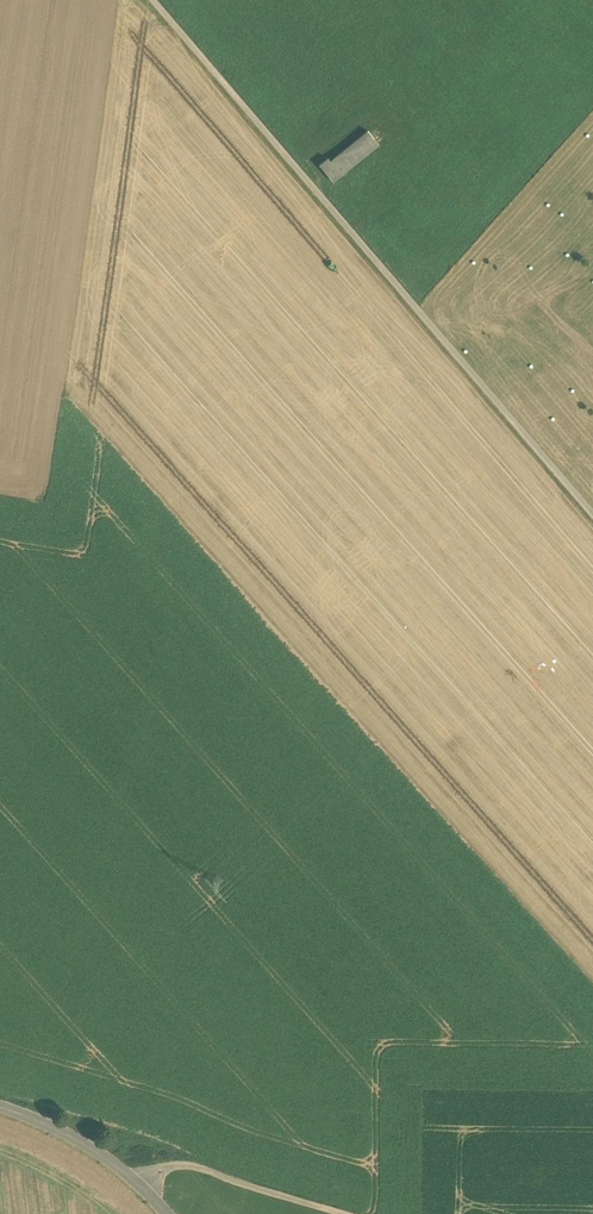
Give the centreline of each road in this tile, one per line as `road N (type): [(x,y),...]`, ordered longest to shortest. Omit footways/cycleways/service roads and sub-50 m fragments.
road 1 (track): [(156,0),(592,510)]
road 2 (track): [(356,1213),(185,1164),(134,1180)]
road 3 (unclassified): [(167,1213),(72,1137),(0,1108)]

